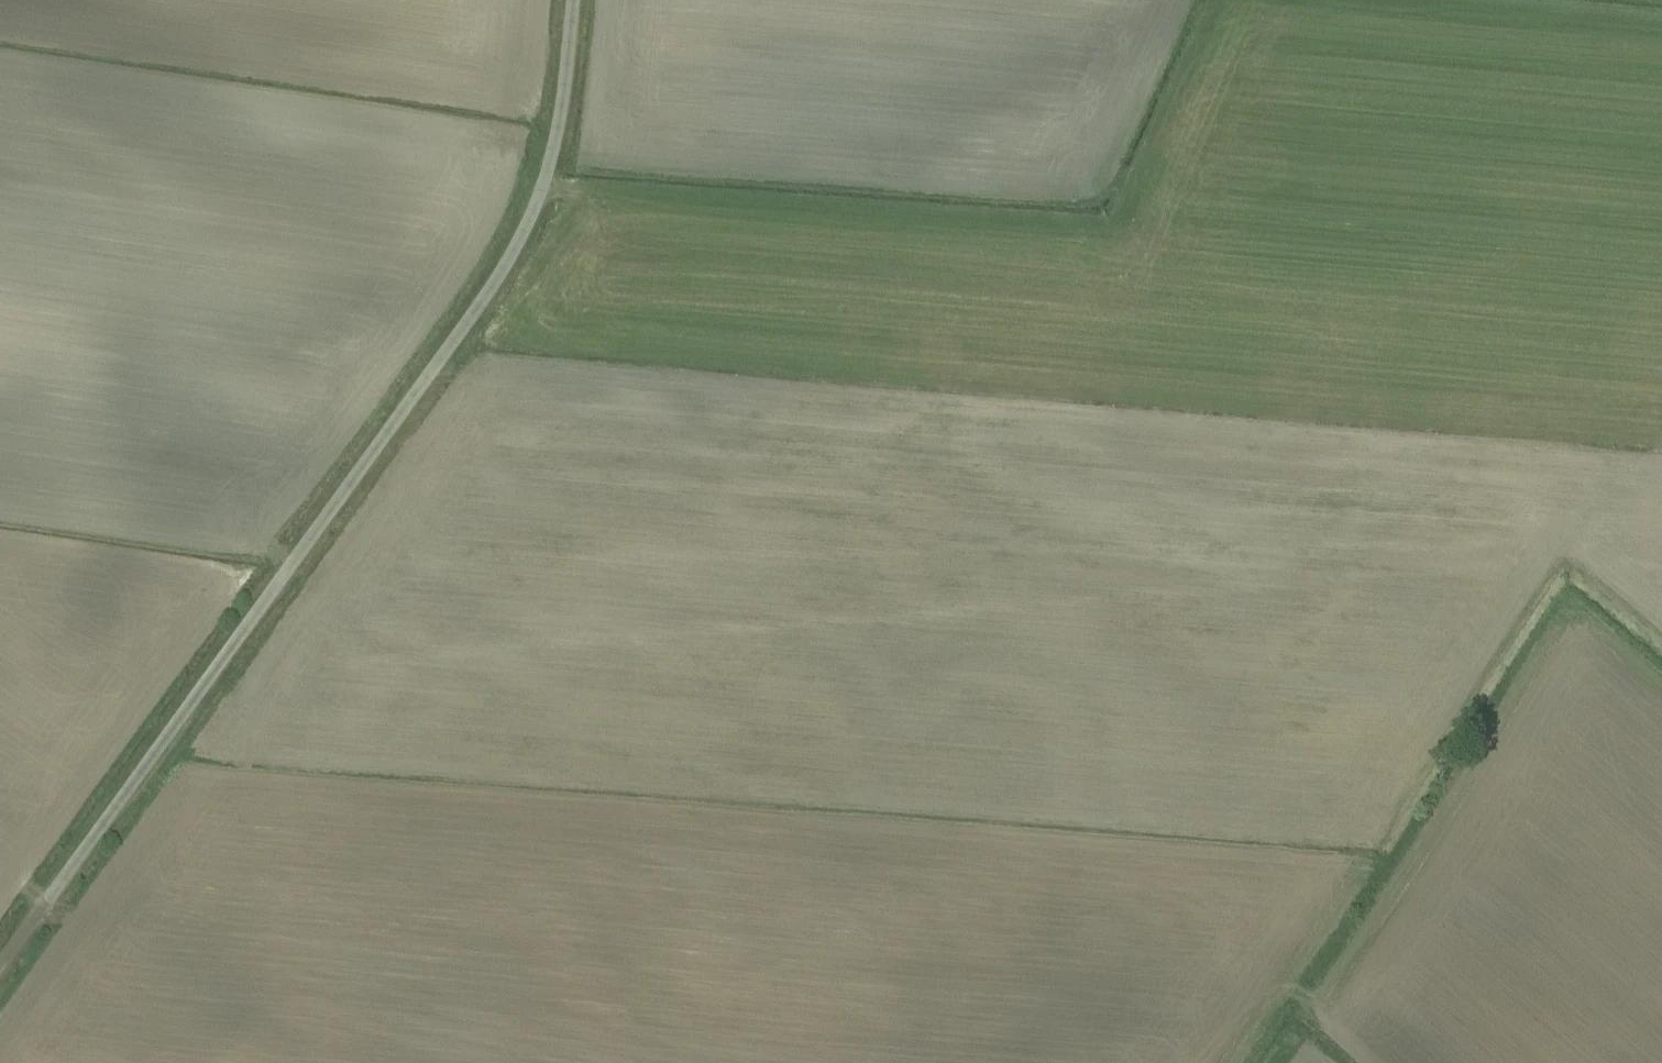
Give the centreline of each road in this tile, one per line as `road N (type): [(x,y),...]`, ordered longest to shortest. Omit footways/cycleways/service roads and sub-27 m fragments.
road 1 (unclassified): [(0,957),(561,174),(574,0)]

